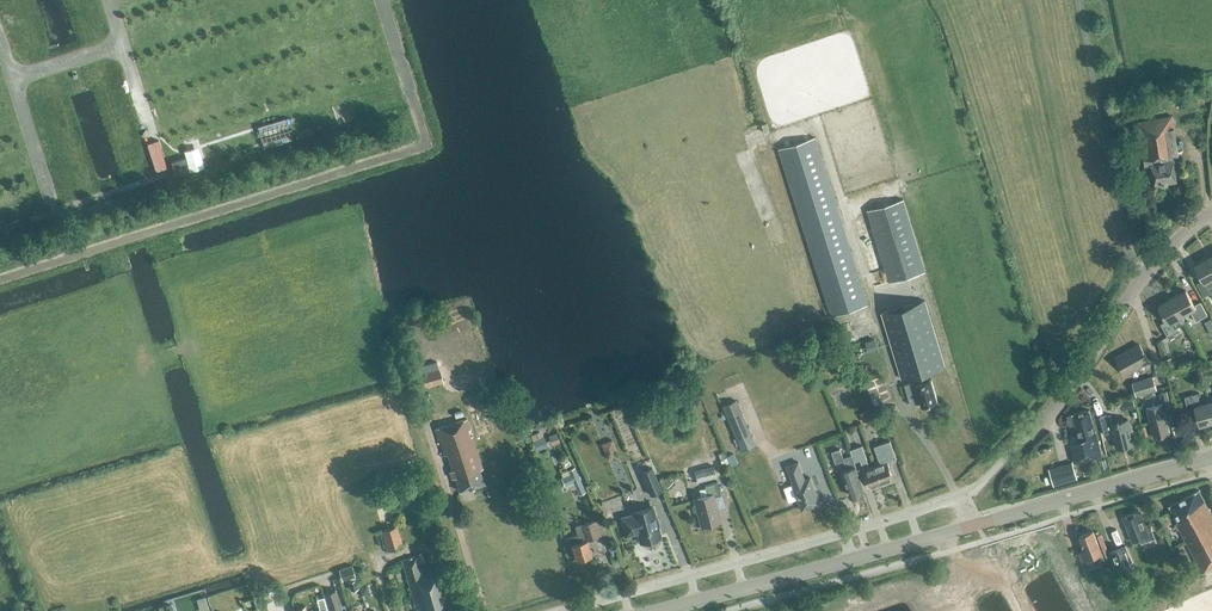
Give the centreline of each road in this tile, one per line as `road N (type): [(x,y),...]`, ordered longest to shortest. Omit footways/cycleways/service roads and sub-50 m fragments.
road 1 (secondary): [(663,610),(1211,460)]
road 2 (residential): [(1026,437),(1068,394),(1145,274),(1211,214)]

